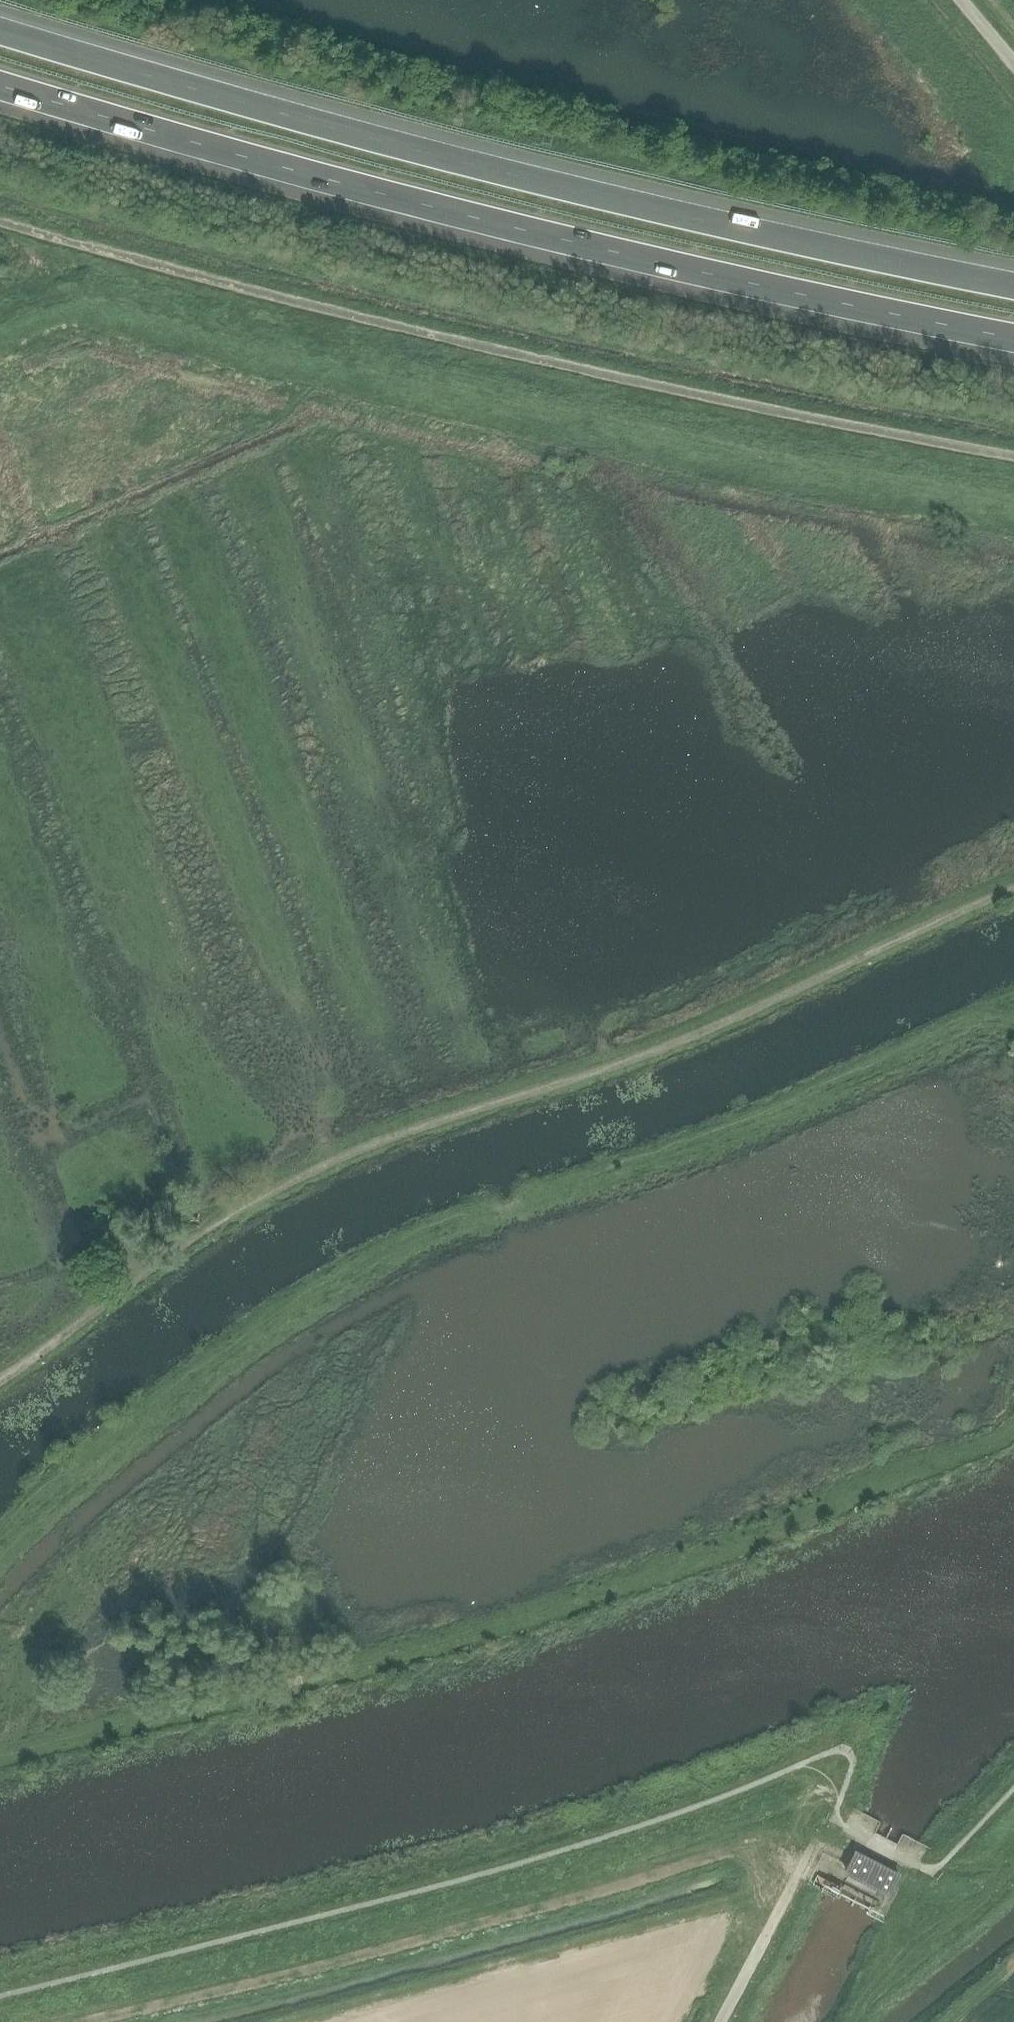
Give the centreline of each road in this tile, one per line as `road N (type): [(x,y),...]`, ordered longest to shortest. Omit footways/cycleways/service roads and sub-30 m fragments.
road 1 (track): [(1013,891),(687,1041),(438,1122),(282,1186),(191,1240),(0,1380)]
road 2 (motorway): [(1013,284),(574,189),(262,108),(0,25)]
road 3 (motorway): [(0,82),(530,237),(1013,341)]
road 4 (track): [(1013,457),(484,350),(0,224)]

